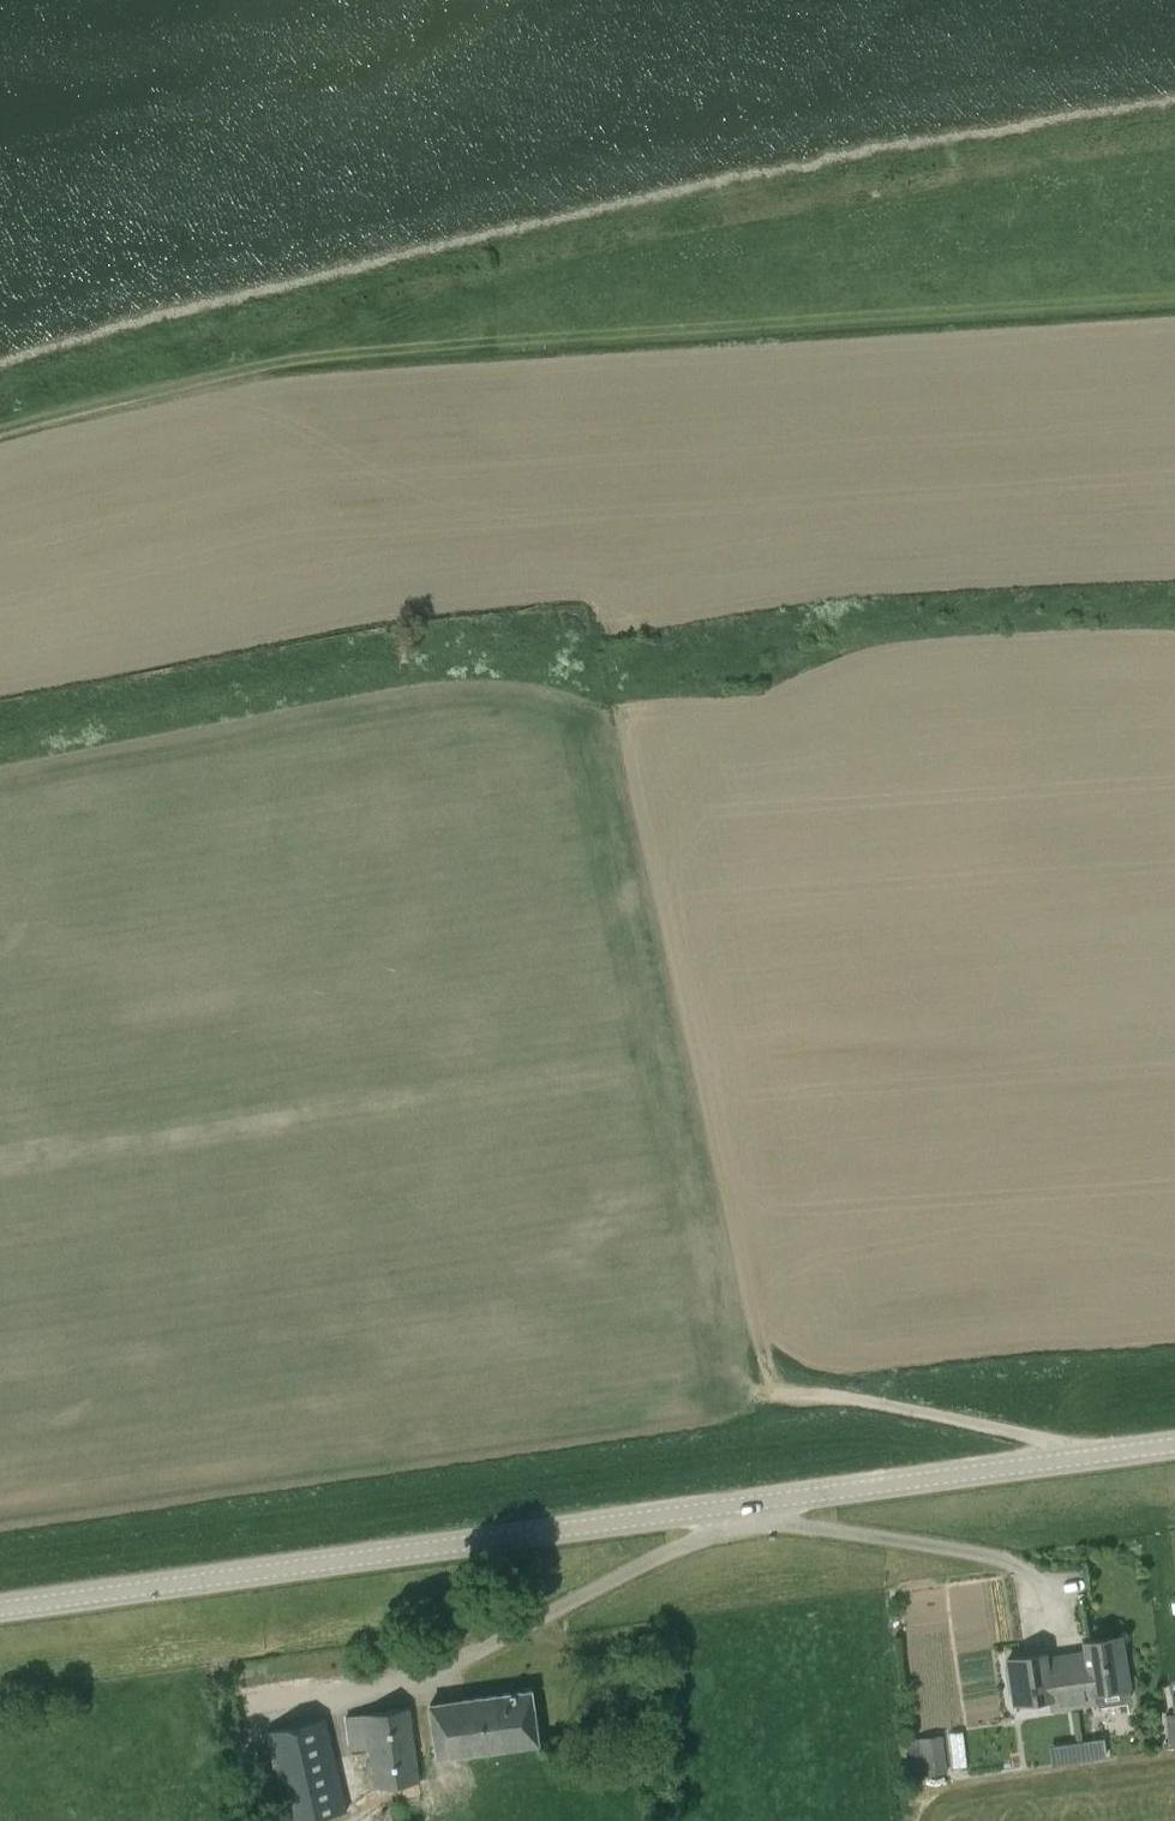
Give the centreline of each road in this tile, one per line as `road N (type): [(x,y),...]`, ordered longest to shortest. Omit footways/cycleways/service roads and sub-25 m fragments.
road 1 (tertiary): [(0,1608),(1174,1445)]
road 2 (track): [(1089,1453),(847,1400),(778,1395)]

